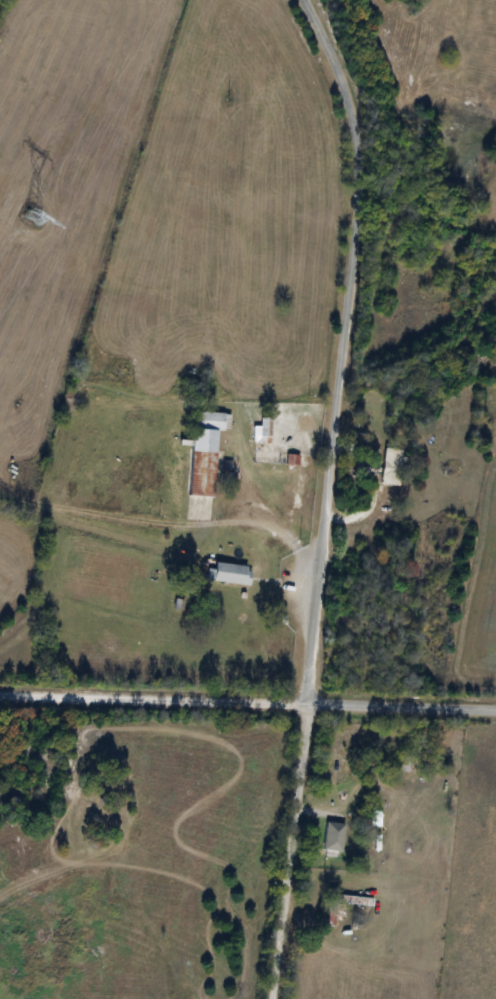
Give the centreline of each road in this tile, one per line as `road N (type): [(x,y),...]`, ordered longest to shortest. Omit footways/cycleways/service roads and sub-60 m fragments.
road 1 (residential): [(268,998),(307,704),(358,185),(347,101),(303,0)]
road 2 (residential): [(495,708),(0,696)]

